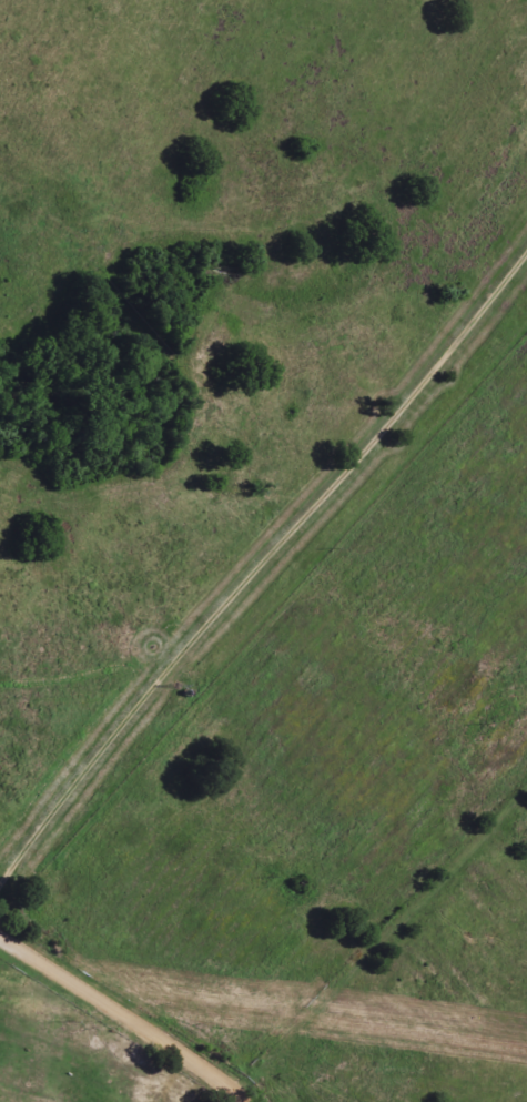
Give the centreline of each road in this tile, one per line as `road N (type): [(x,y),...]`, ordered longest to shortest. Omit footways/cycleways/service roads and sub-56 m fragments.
road 1 (residential): [(0,939),(68,974),(226,1079),(248,1101)]

